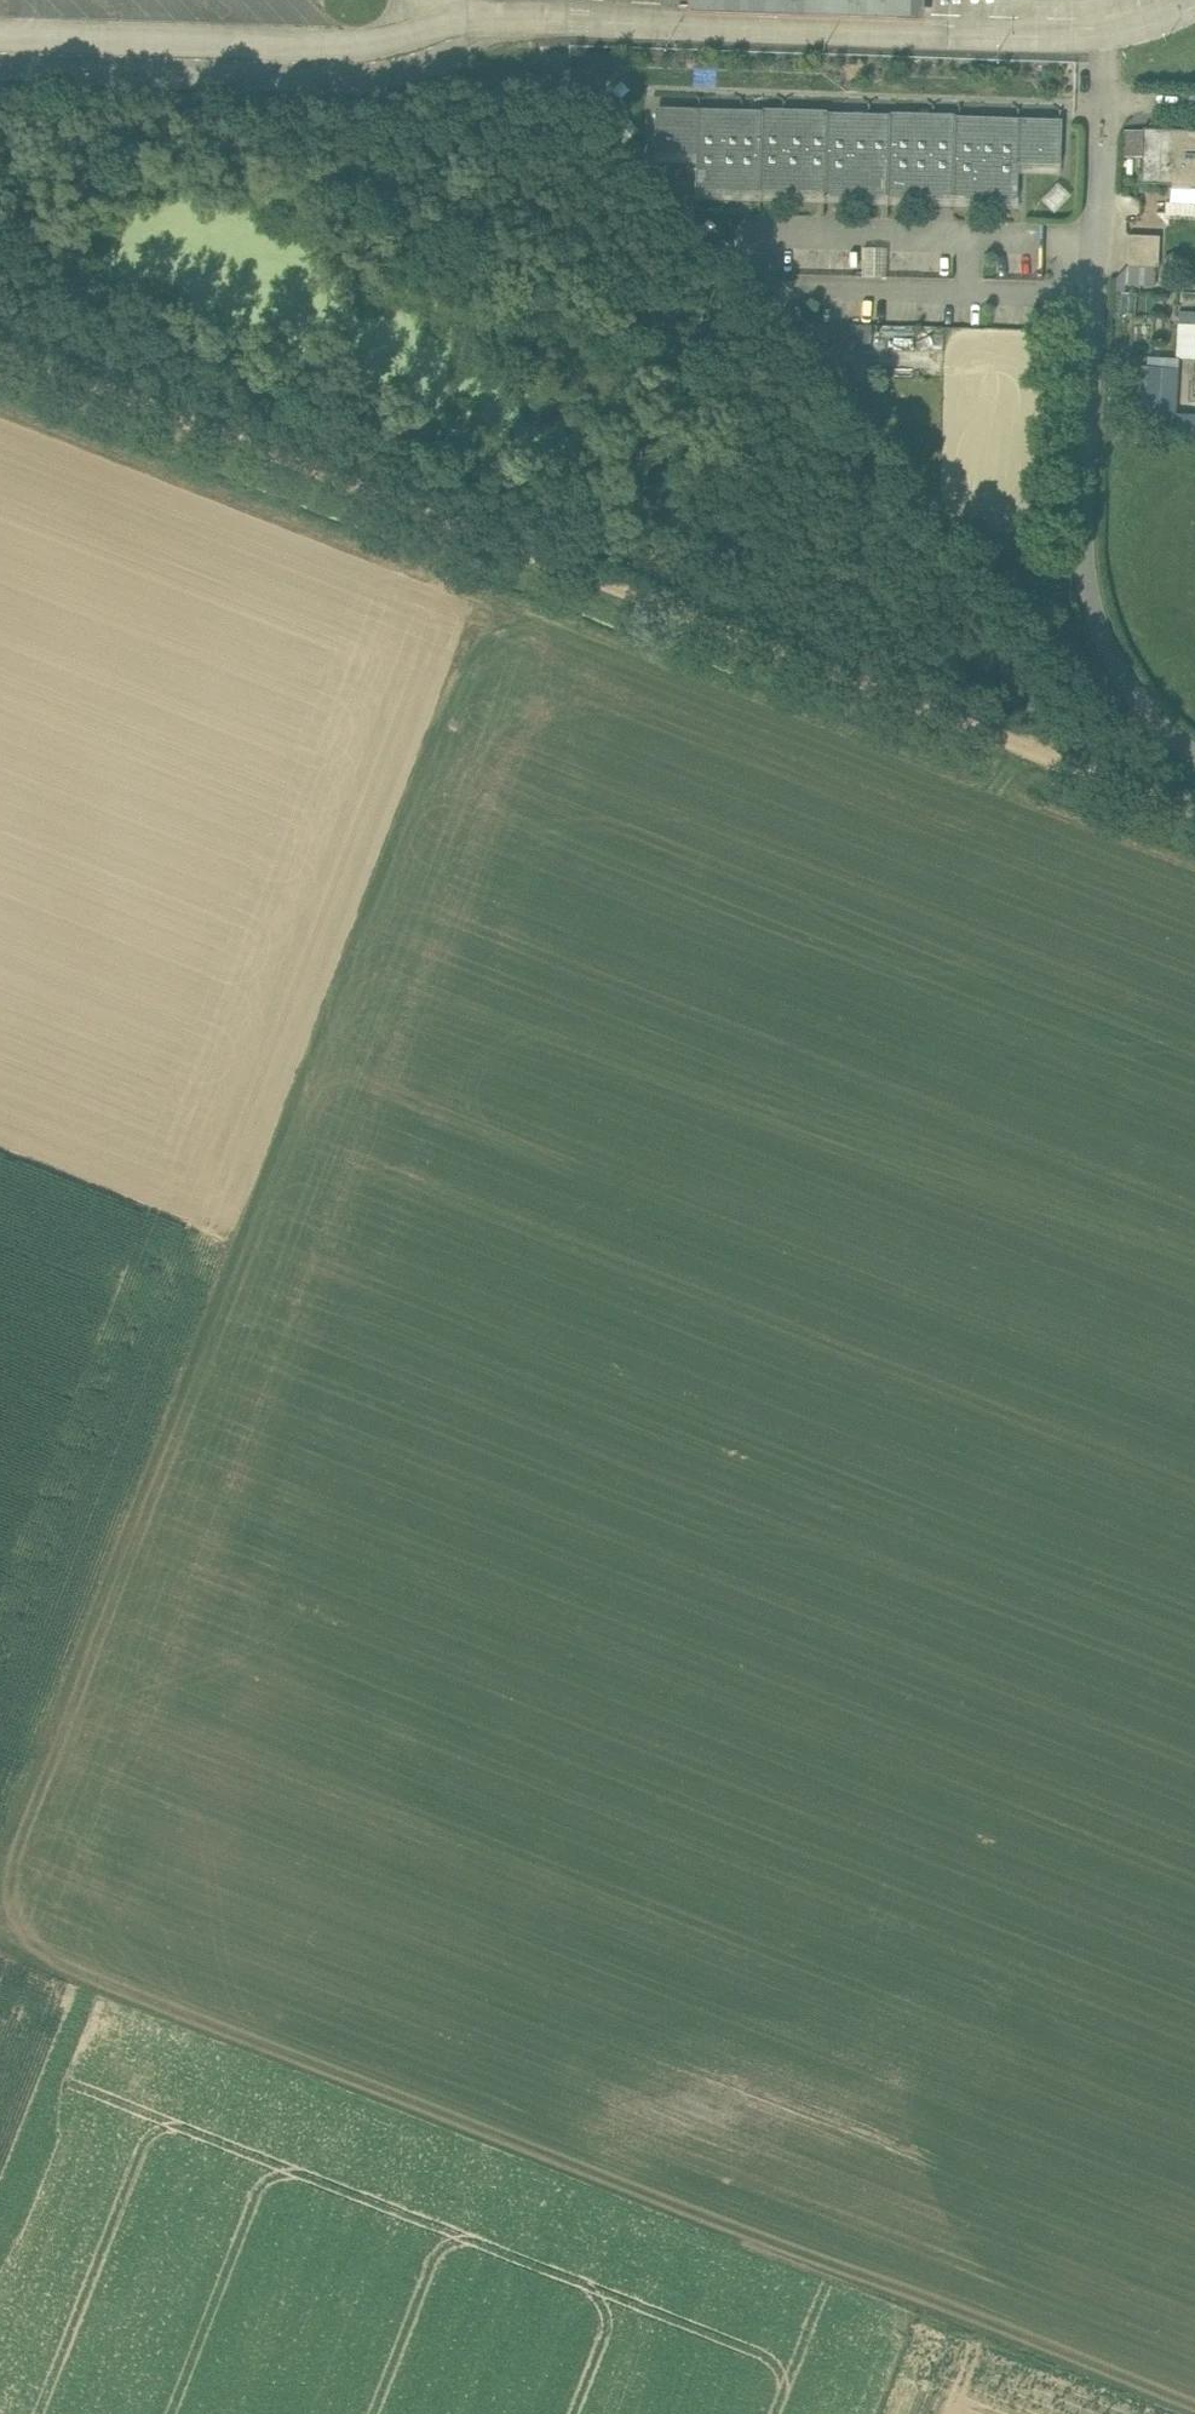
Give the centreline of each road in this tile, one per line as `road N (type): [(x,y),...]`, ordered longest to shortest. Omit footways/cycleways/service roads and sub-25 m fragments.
road 1 (track): [(0,365),(1194,815)]
road 2 (unclassified): [(1194,760),(1148,715),(1127,681),(1083,543),(1091,256)]

